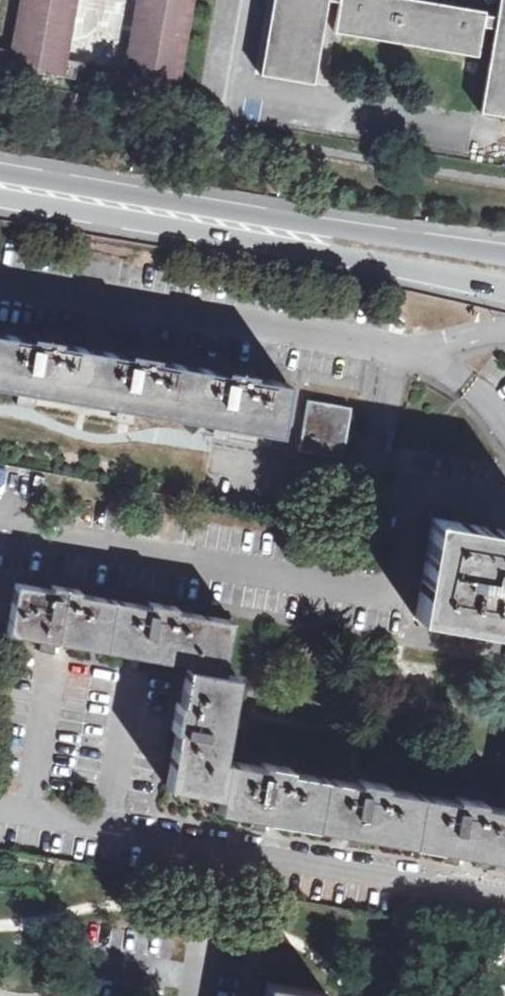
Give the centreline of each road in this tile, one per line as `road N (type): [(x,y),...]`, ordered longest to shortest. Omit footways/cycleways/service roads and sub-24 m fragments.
road 1 (residential): [(0,277),(413,354)]
road 2 (secondary): [(227,222),(504,285)]
road 3 (secondary): [(504,254),(227,222)]
road 4 (secondary): [(0,184),(227,222)]

